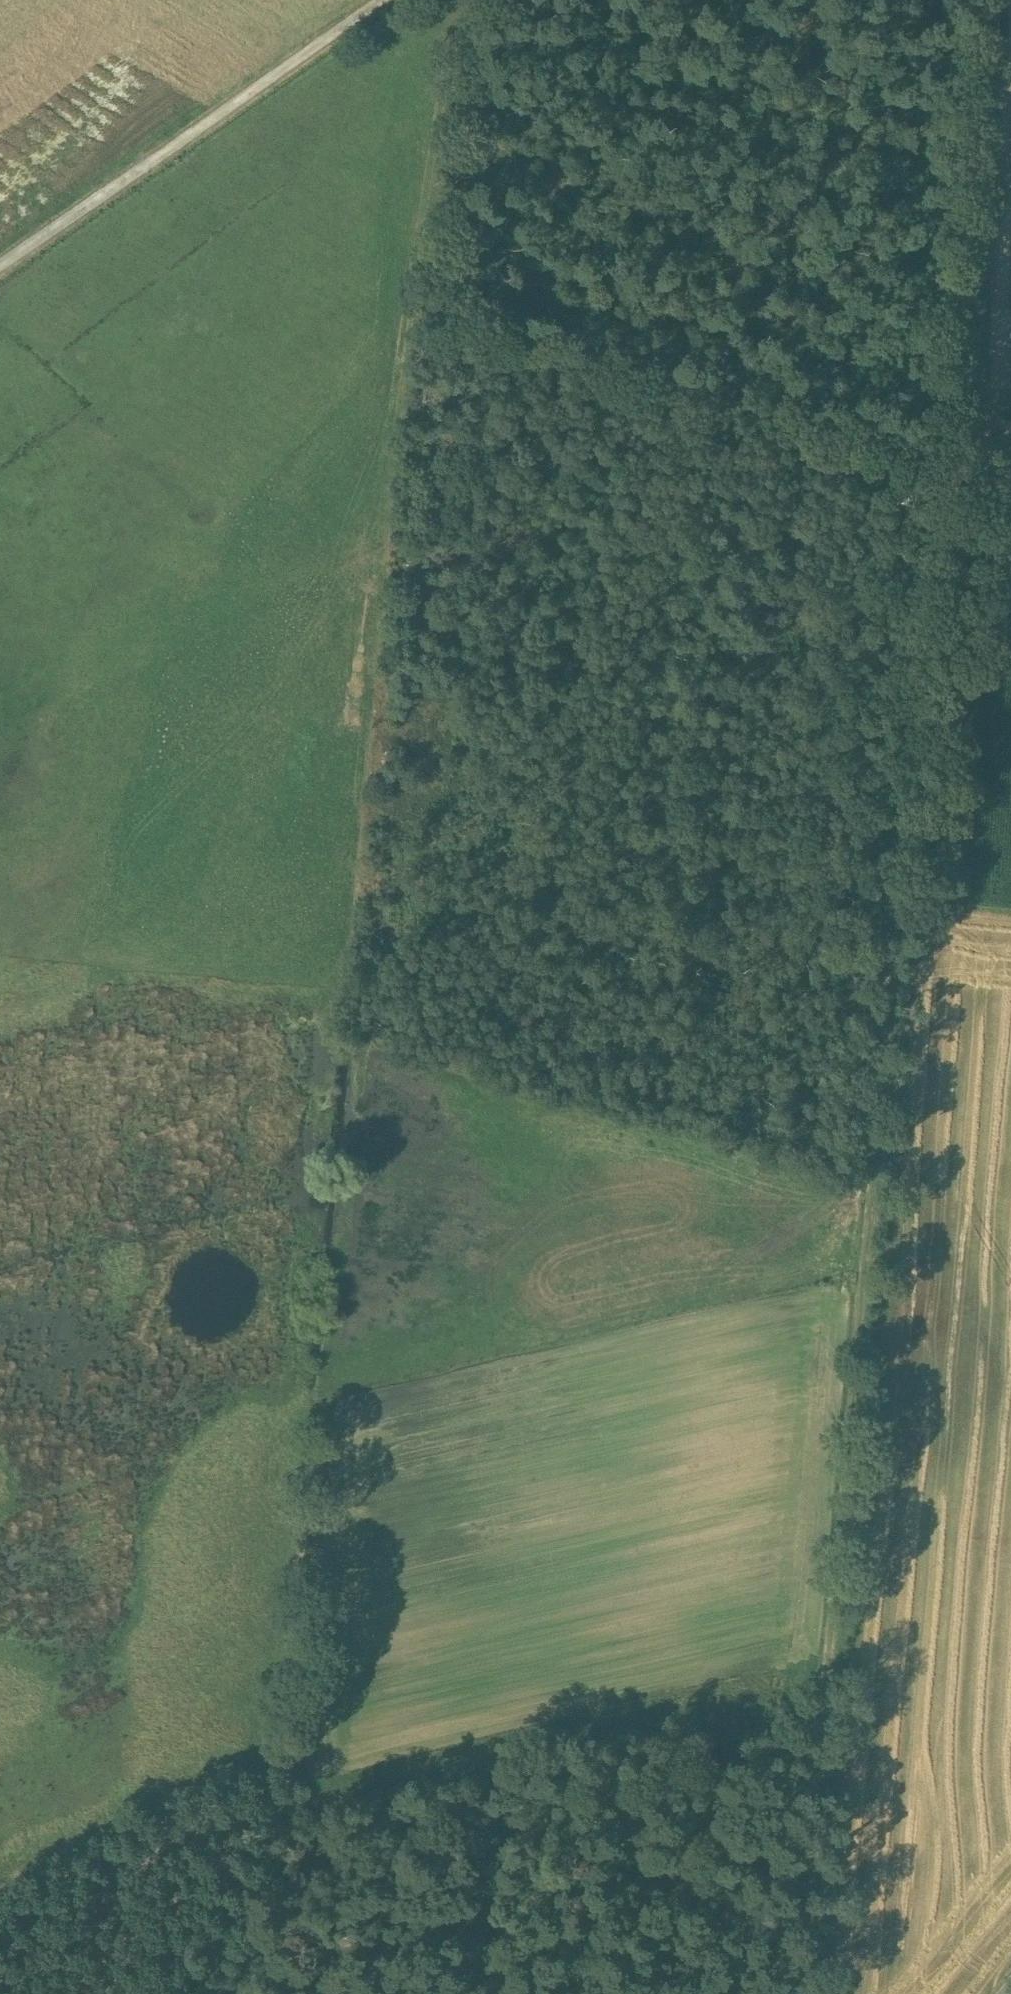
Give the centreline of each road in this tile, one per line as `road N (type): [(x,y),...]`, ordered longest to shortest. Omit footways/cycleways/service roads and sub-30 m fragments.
road 1 (track): [(821,1993),(1010,31)]
road 2 (track): [(0,264),(379,0)]

